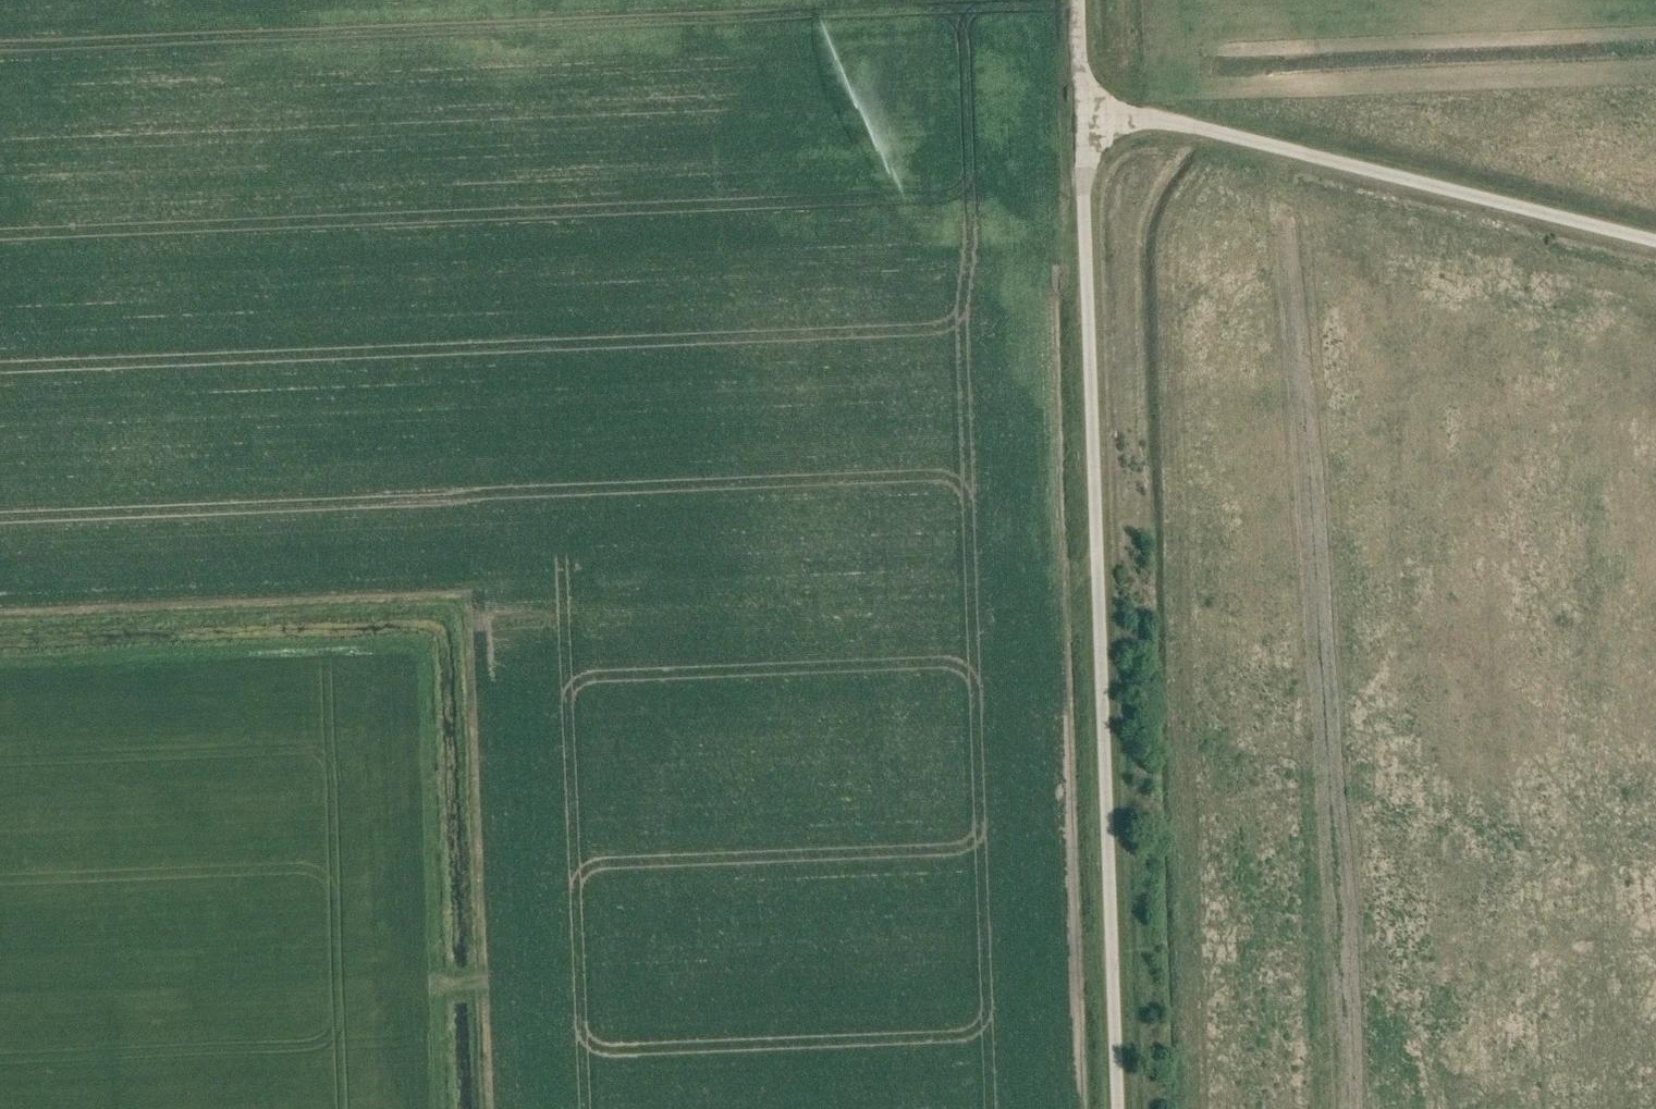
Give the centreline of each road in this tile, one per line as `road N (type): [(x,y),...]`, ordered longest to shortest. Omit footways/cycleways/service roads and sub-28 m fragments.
road 1 (track): [(1082,110),(1116,1108)]
road 2 (track): [(1655,242),(1155,119),(1082,110)]

